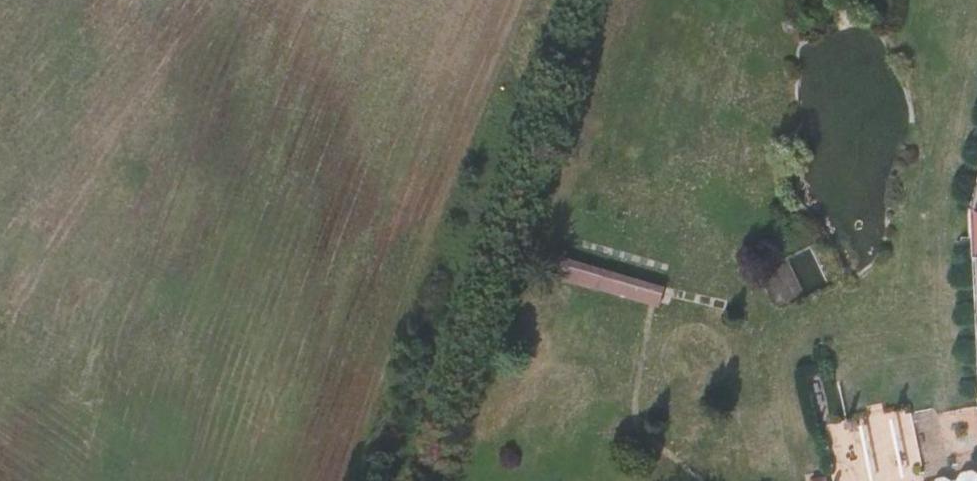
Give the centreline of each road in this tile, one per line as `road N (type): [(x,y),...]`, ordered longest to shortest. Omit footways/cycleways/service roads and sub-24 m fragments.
road 1 (track): [(558,0),(403,480)]

